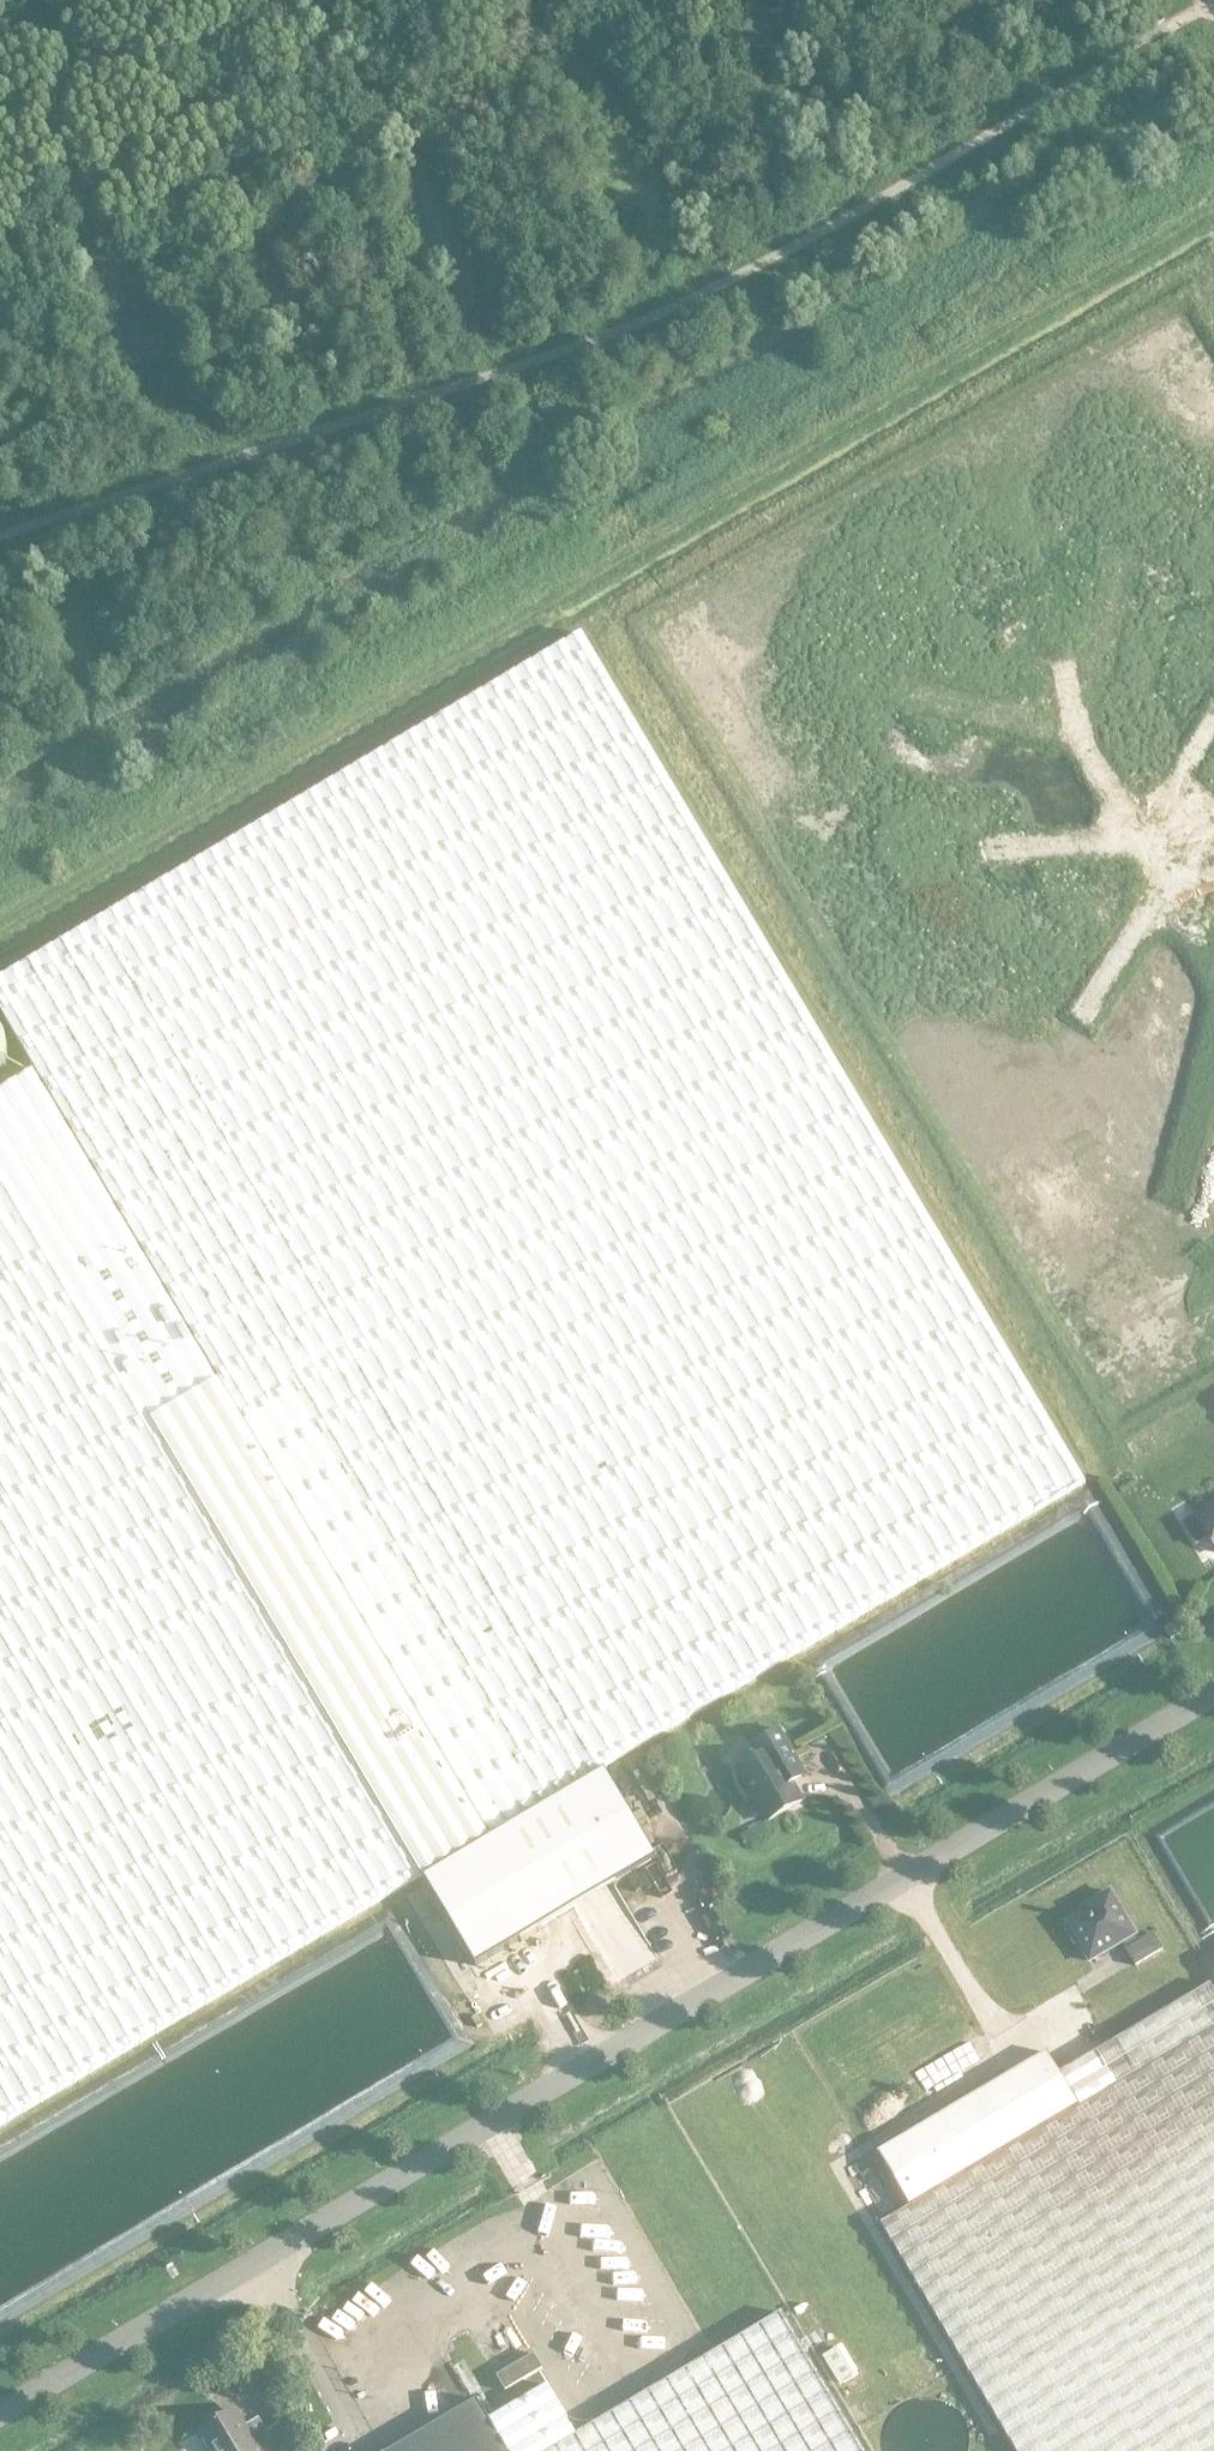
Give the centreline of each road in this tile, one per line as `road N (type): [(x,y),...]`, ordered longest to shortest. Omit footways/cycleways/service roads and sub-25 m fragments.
road 1 (unclassified): [(0,2412),(1213,1690)]

